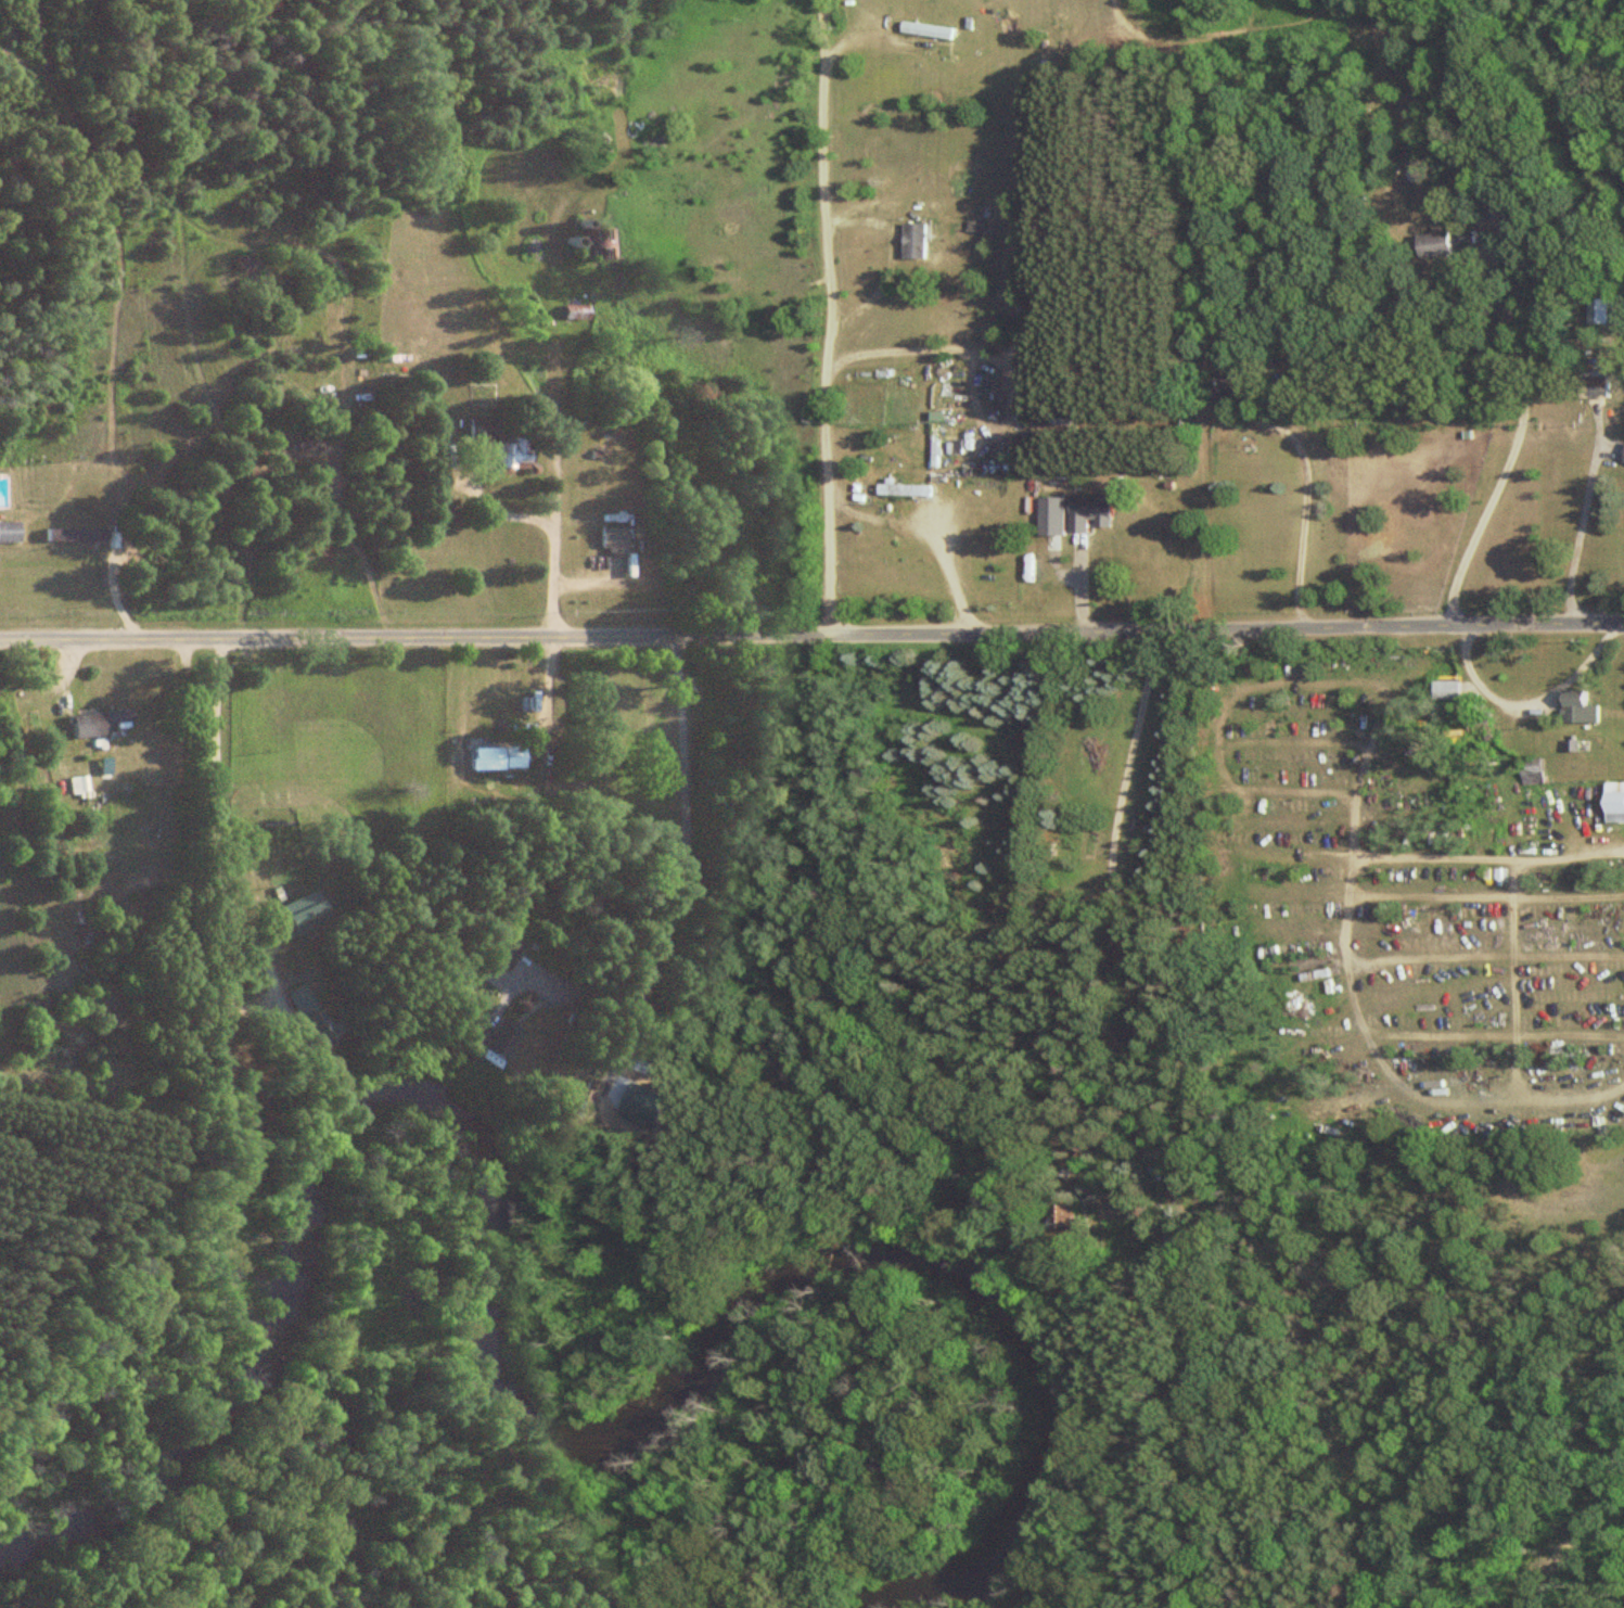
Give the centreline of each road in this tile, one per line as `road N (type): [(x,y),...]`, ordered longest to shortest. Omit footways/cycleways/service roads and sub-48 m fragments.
road 1 (residential): [(0,640),(1623,623)]

